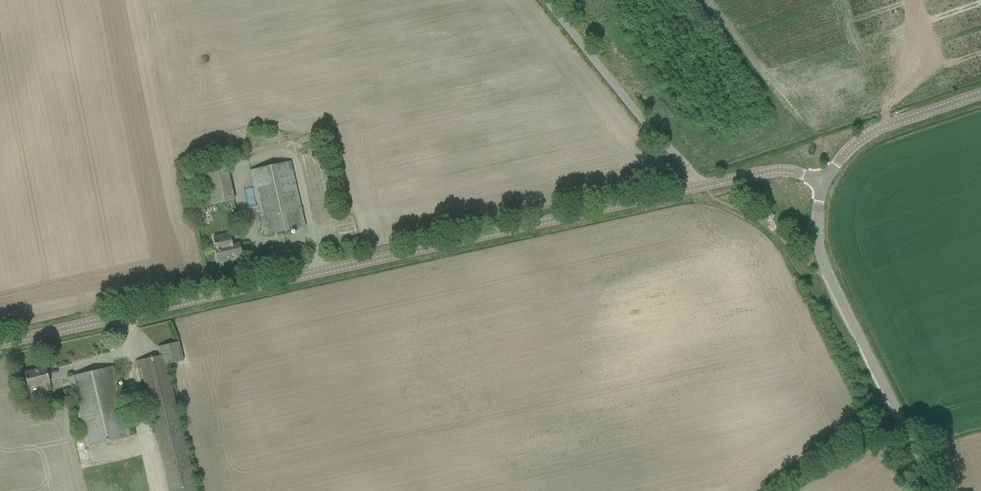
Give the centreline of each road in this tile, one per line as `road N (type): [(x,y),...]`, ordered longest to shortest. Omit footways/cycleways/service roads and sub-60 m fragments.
road 1 (unclassified): [(0,343),(697,187)]
road 2 (unclassified): [(547,0),(697,187)]
road 3 (unclassified): [(941,490),(833,283)]
road 4 (unclassified): [(824,186),(840,161),(879,131),(980,96)]
road 5 (unclassified): [(697,187),(778,171),(824,186)]

